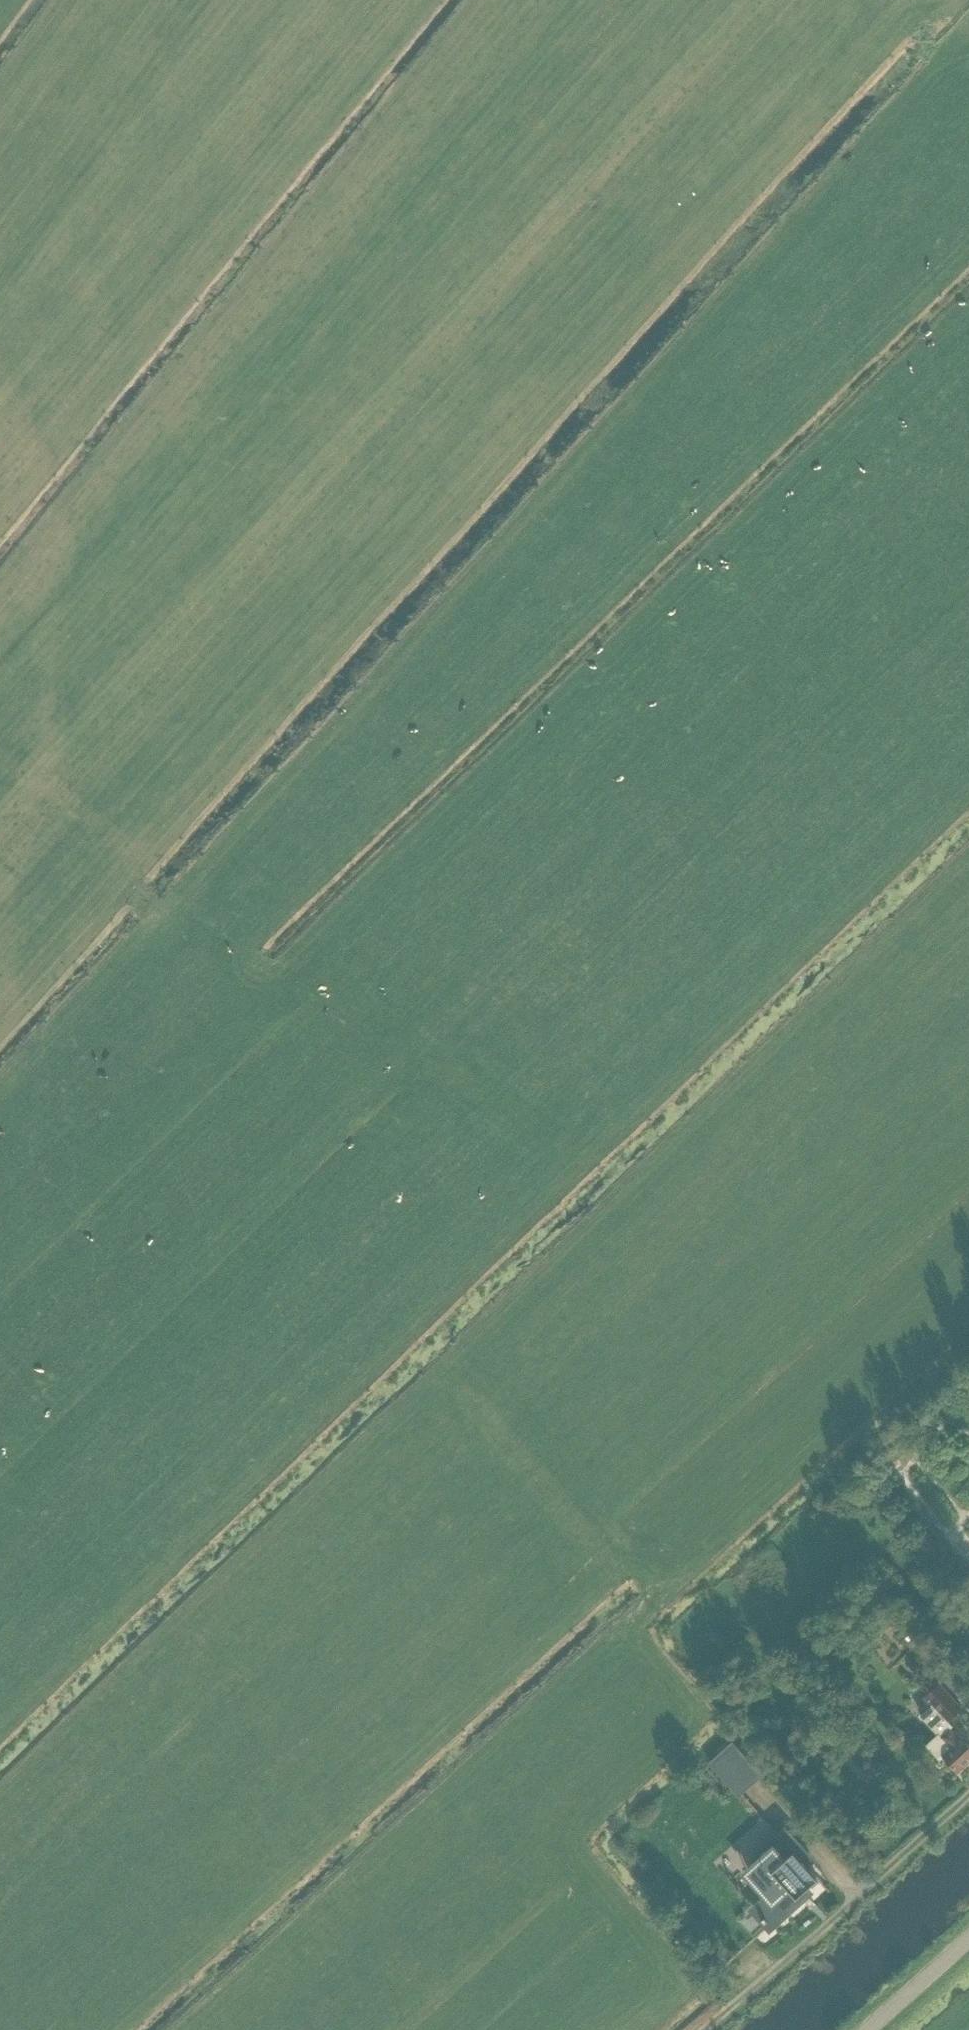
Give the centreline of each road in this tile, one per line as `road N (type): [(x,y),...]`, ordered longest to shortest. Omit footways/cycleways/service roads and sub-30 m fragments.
road 1 (unclassified): [(703,2029),(968,1804)]
road 2 (unclassified): [(866,2029),(968,1938)]

